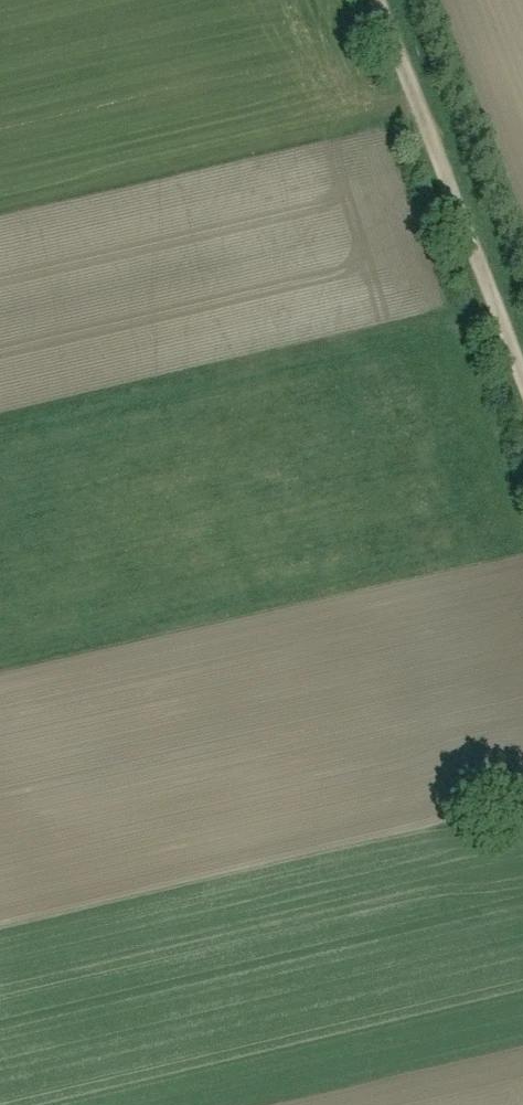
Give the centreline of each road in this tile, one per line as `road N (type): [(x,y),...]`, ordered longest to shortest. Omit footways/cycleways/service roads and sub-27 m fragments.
road 1 (track): [(363,0),(522,402)]

